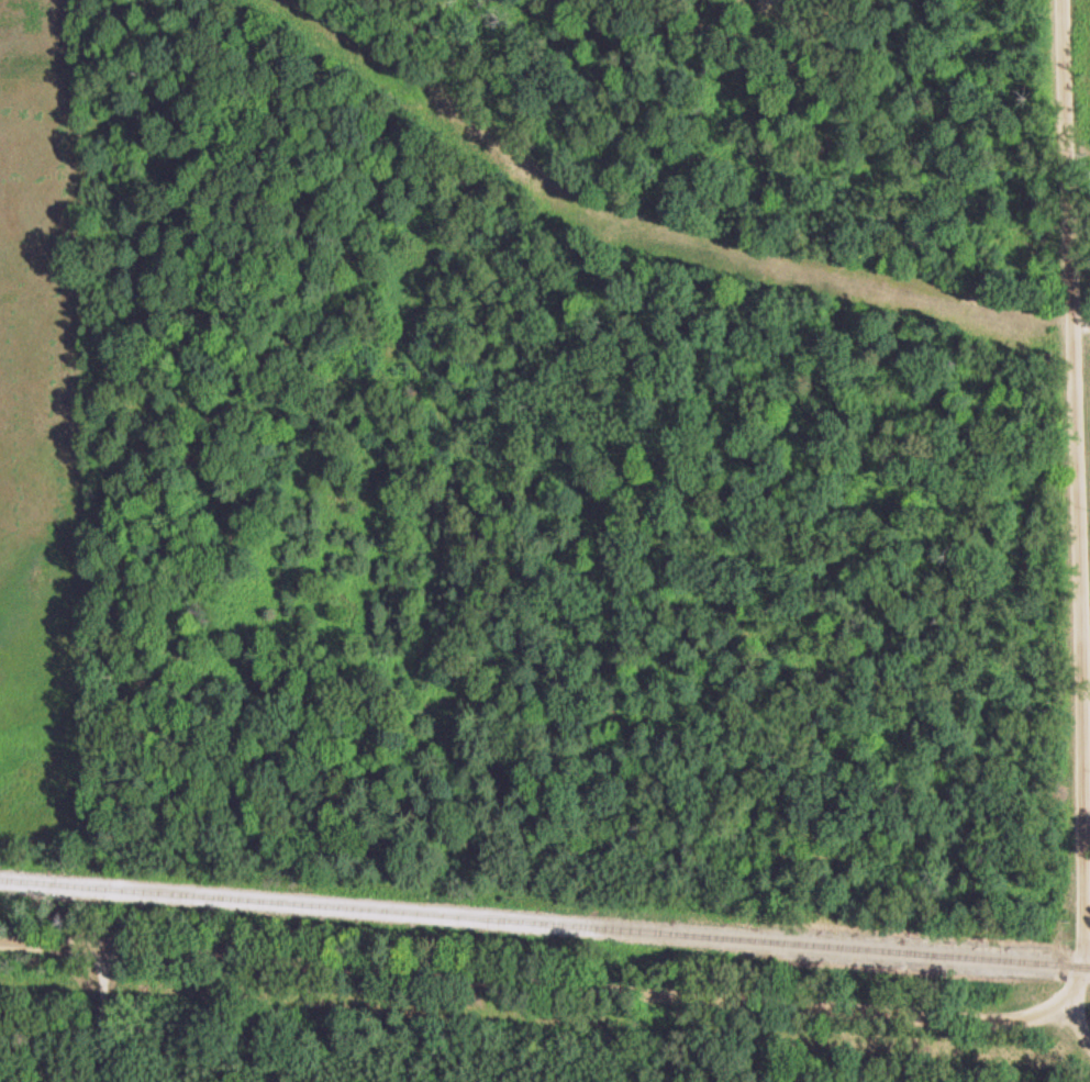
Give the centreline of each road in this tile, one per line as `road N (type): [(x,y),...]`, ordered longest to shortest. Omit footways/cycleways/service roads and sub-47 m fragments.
road 1 (residential): [(1064,1002),(1013,1019),(972,1020),(0,939)]
road 2 (residential): [(1085,812),(1065,0)]
road 3 (residential): [(1064,1002),(1083,968),(1085,812)]

